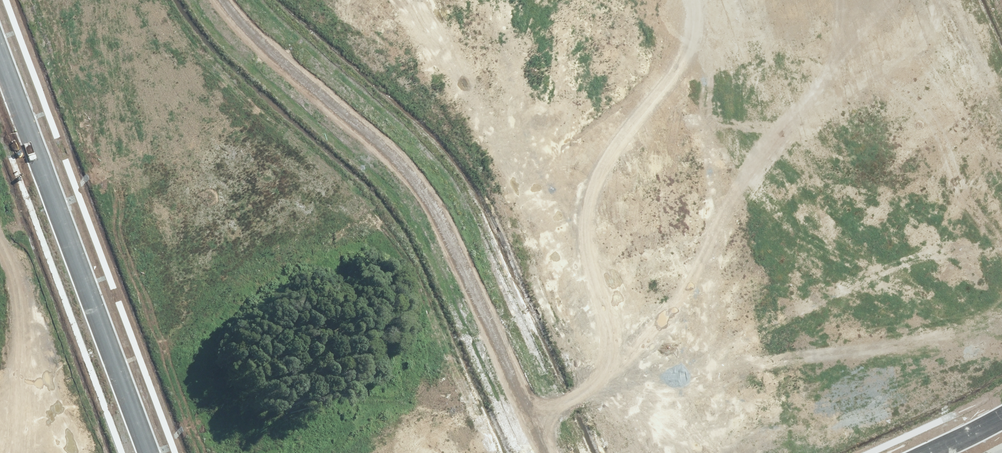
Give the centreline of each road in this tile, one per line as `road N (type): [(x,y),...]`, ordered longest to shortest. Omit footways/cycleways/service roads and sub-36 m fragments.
road 1 (unknown): [(218,0),(406,168),(455,227),(554,452)]
road 2 (unknown): [(146,452),(0,62)]

